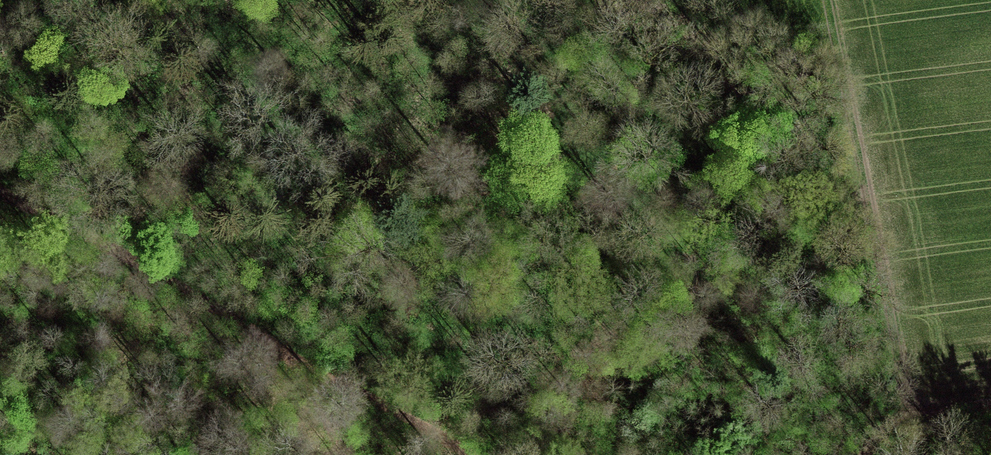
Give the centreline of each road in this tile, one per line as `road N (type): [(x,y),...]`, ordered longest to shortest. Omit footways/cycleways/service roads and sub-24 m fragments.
road 1 (track): [(0,190),(466,454)]
road 2 (track): [(850,174),(820,0)]
road 3 (track): [(866,454),(909,413),(990,406)]

